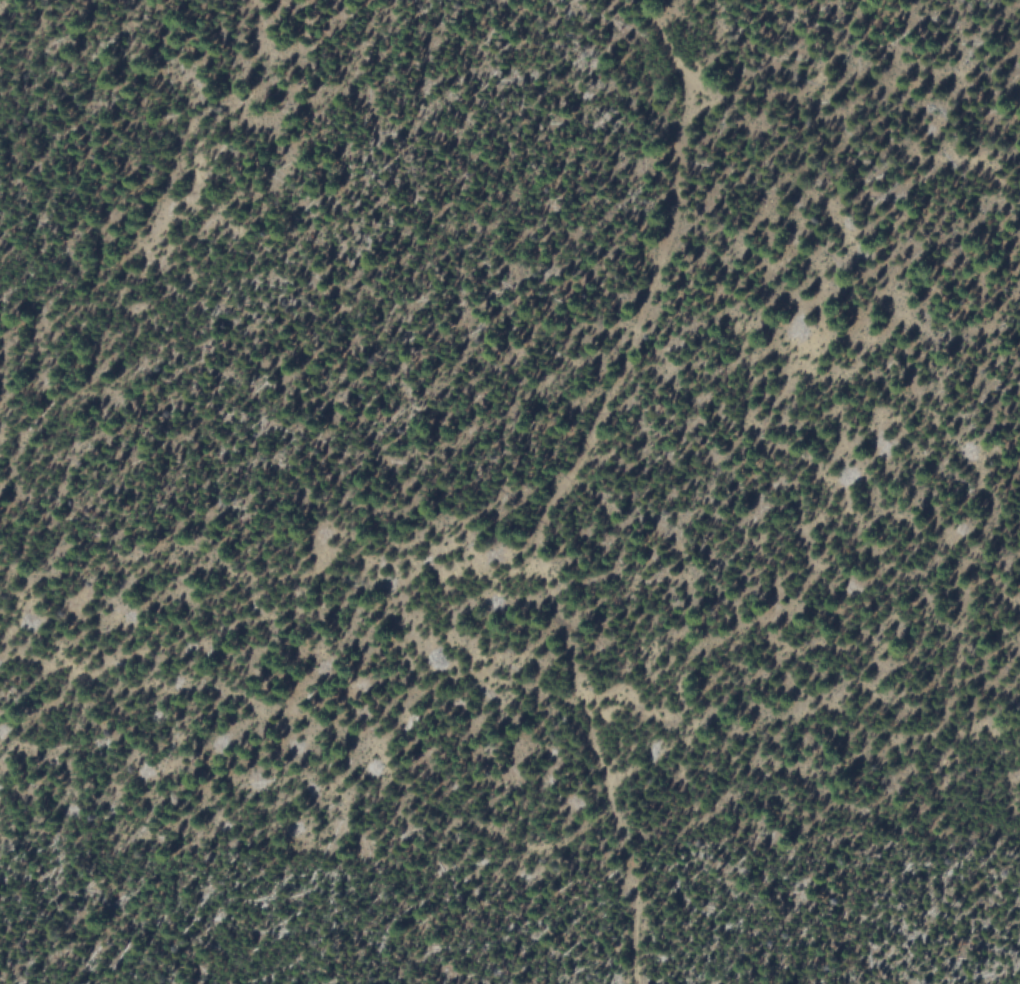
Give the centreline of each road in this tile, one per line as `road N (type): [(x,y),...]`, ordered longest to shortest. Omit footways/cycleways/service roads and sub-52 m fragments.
road 1 (track): [(602,983),(607,843),(631,772),(684,701),(707,631),(713,253),(701,140),(631,17),(611,0)]

